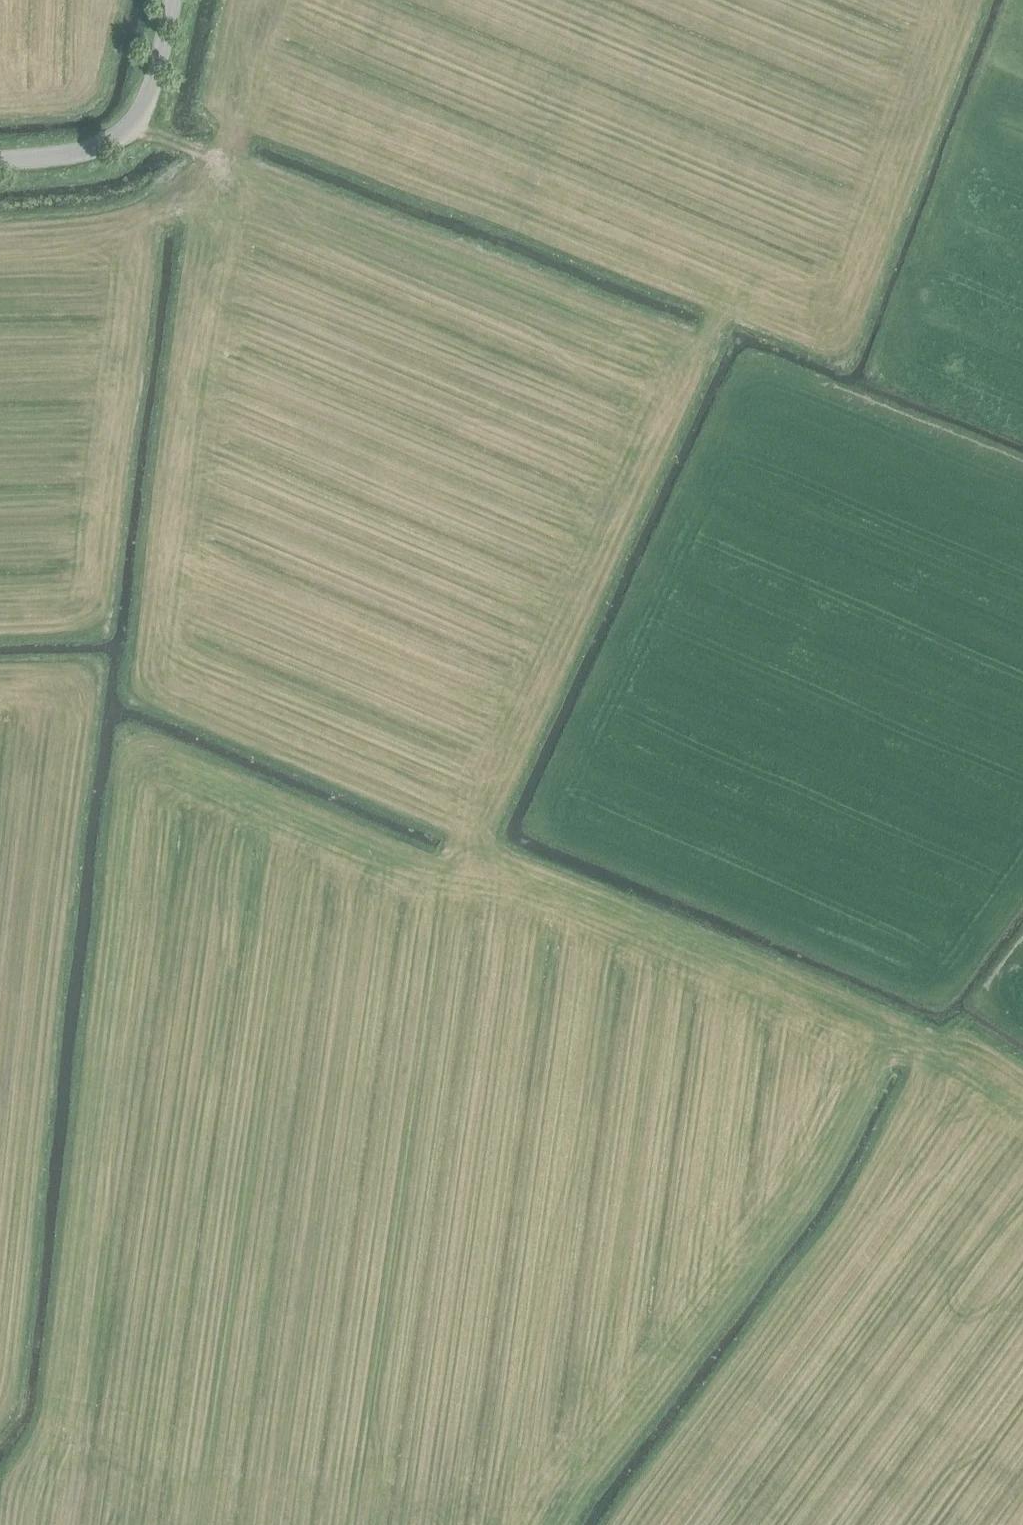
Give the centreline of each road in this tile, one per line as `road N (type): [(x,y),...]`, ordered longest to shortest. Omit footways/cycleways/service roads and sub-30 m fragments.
road 1 (tertiary): [(0,161),(72,155),(129,129),(149,97),(174,0)]

